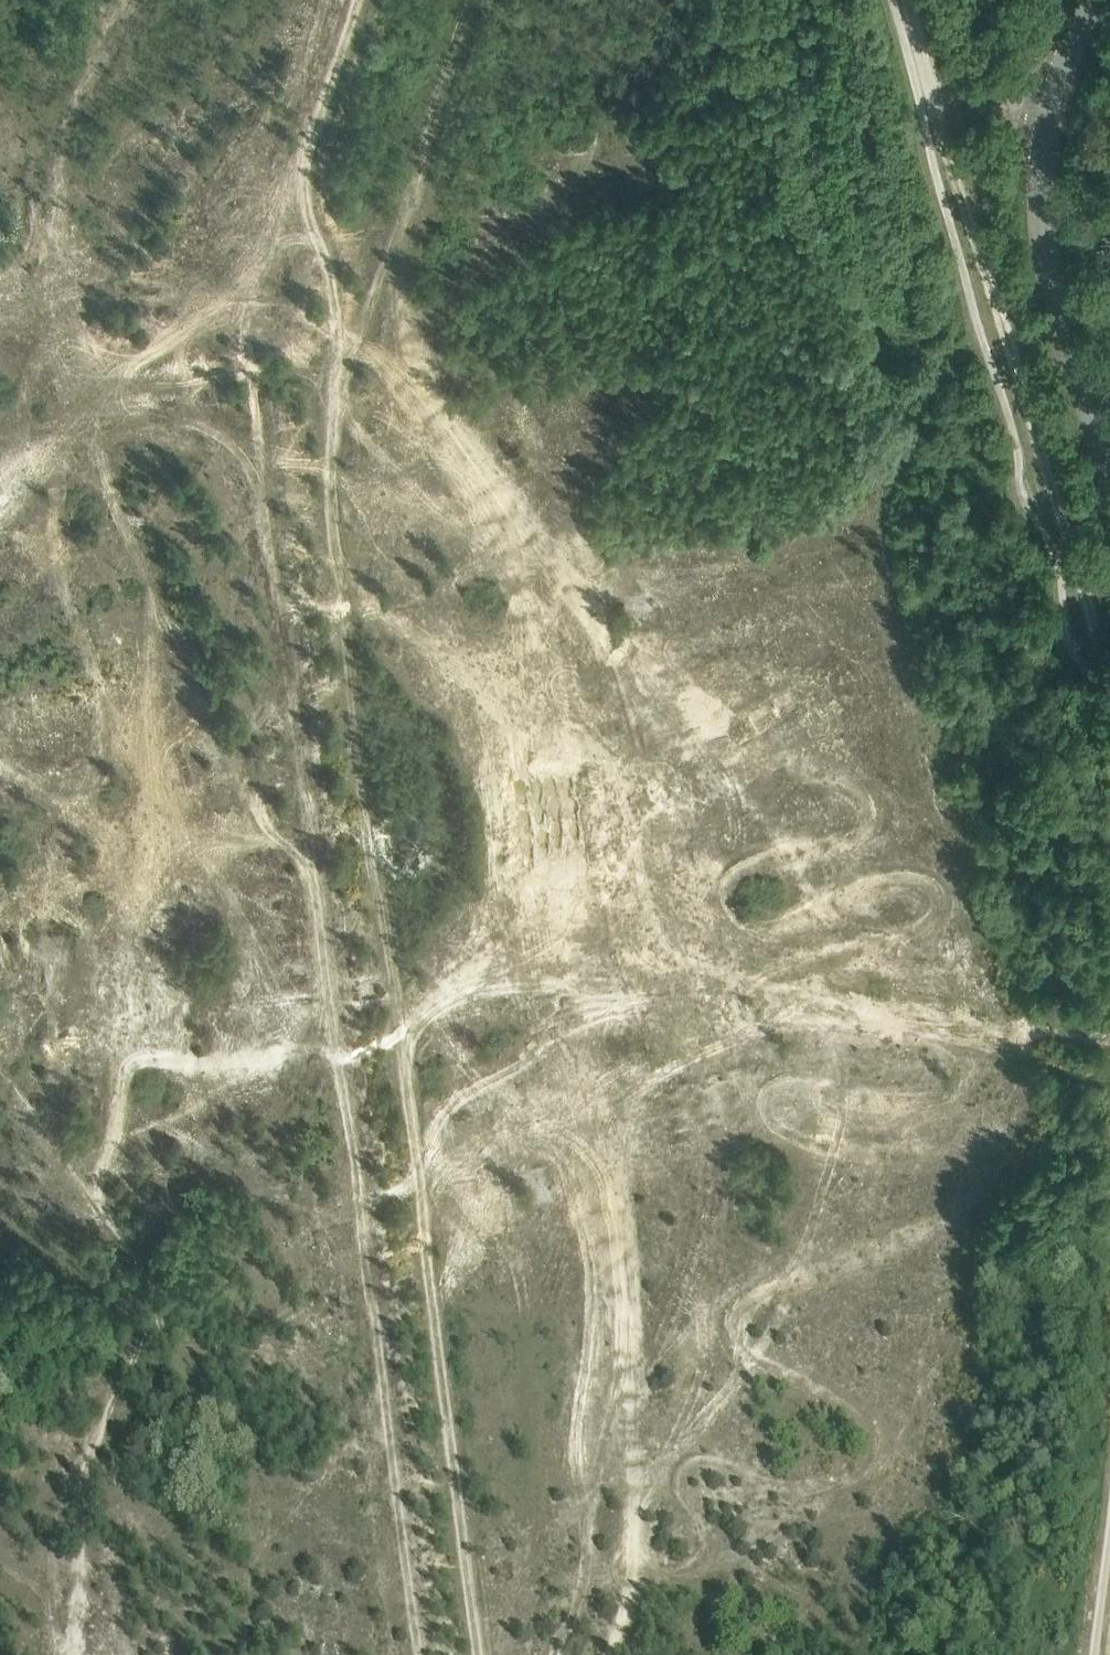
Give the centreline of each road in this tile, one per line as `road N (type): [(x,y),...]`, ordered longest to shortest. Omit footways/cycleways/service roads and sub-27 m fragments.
road 1 (track): [(478,1654),(325,507),(328,259),(302,201)]
road 2 (unclassified): [(1109,476),(1054,266),(1045,181),(1050,107),(1088,0)]

